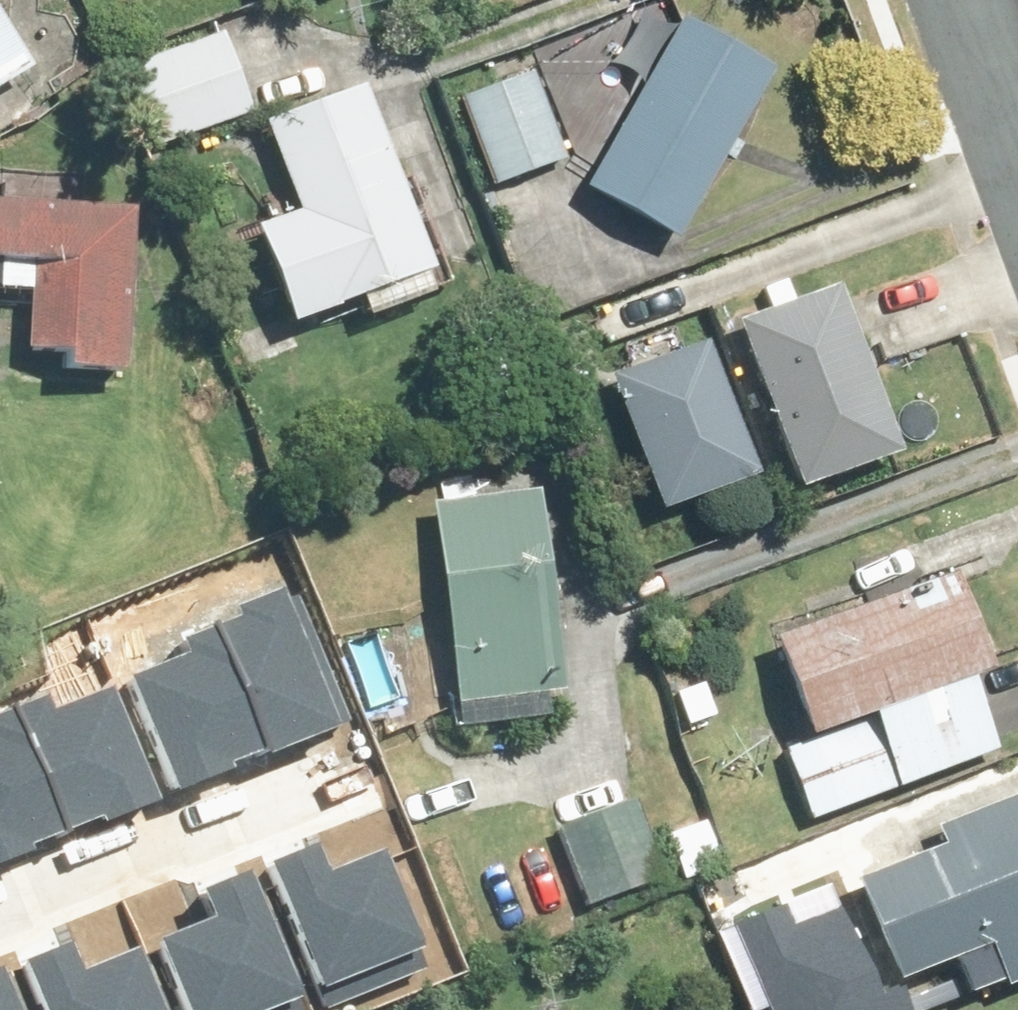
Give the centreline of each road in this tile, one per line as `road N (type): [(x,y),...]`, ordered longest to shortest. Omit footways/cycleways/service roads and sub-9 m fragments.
road 1 (residential): [(976,0),(1017,113)]

